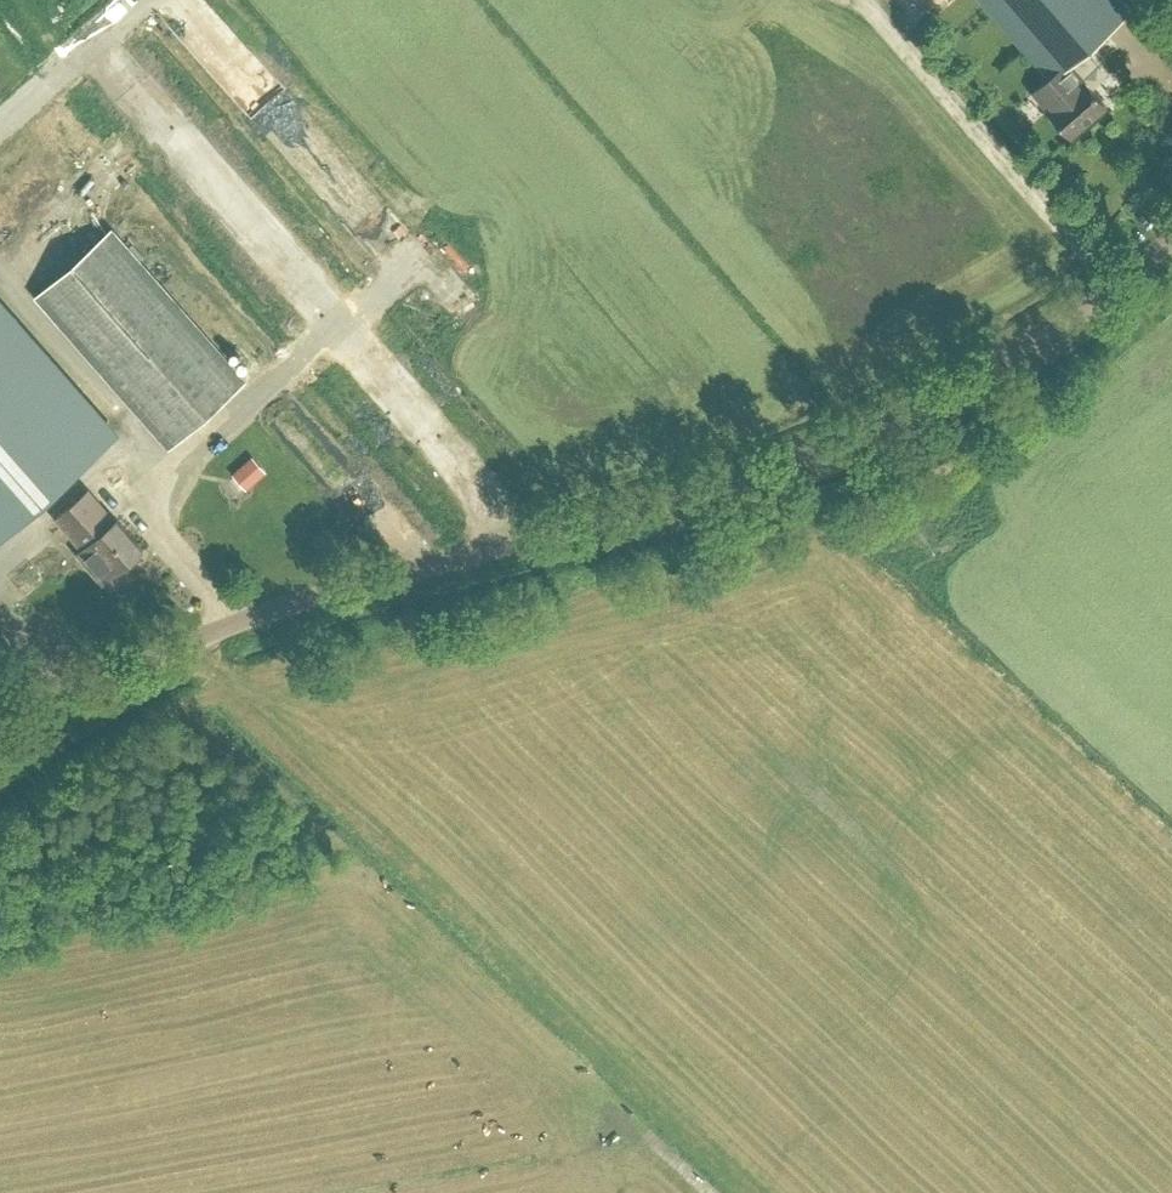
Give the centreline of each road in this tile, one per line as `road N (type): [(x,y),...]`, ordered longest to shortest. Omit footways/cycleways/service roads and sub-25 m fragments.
road 1 (unclassified): [(0,756),(84,695),(294,600),(663,502),(843,435),(980,368),(1076,308),(1171,230)]

